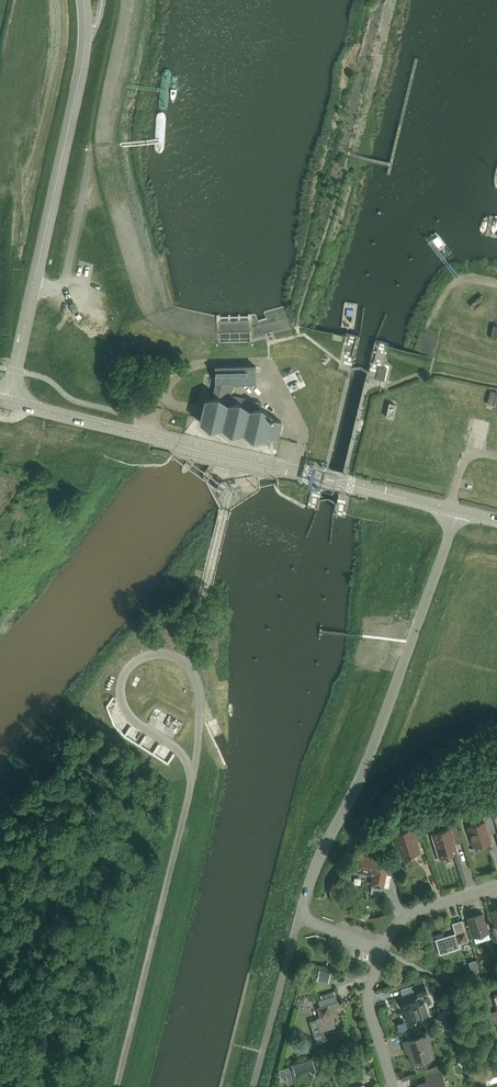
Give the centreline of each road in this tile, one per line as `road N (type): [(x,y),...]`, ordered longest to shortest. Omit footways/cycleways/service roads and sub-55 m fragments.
road 1 (tertiary): [(452,513),(8,402)]
road 2 (unclassified): [(298,918),(380,733),(452,513)]
road 3 (tertiary): [(8,402),(82,66),(83,0)]
road 4 (unclassified): [(119,1086),(193,777)]
road 5 (unclassified): [(193,777),(200,687),(187,665),(147,657),(132,664),(120,696),(126,714),(178,752)]
road 6 (unclassified): [(254,1086),(298,918)]
road 7 (residential): [(382,950),(368,1011),(392,1086)]
road 8 (residential): [(496,886),(411,913),(382,950)]

